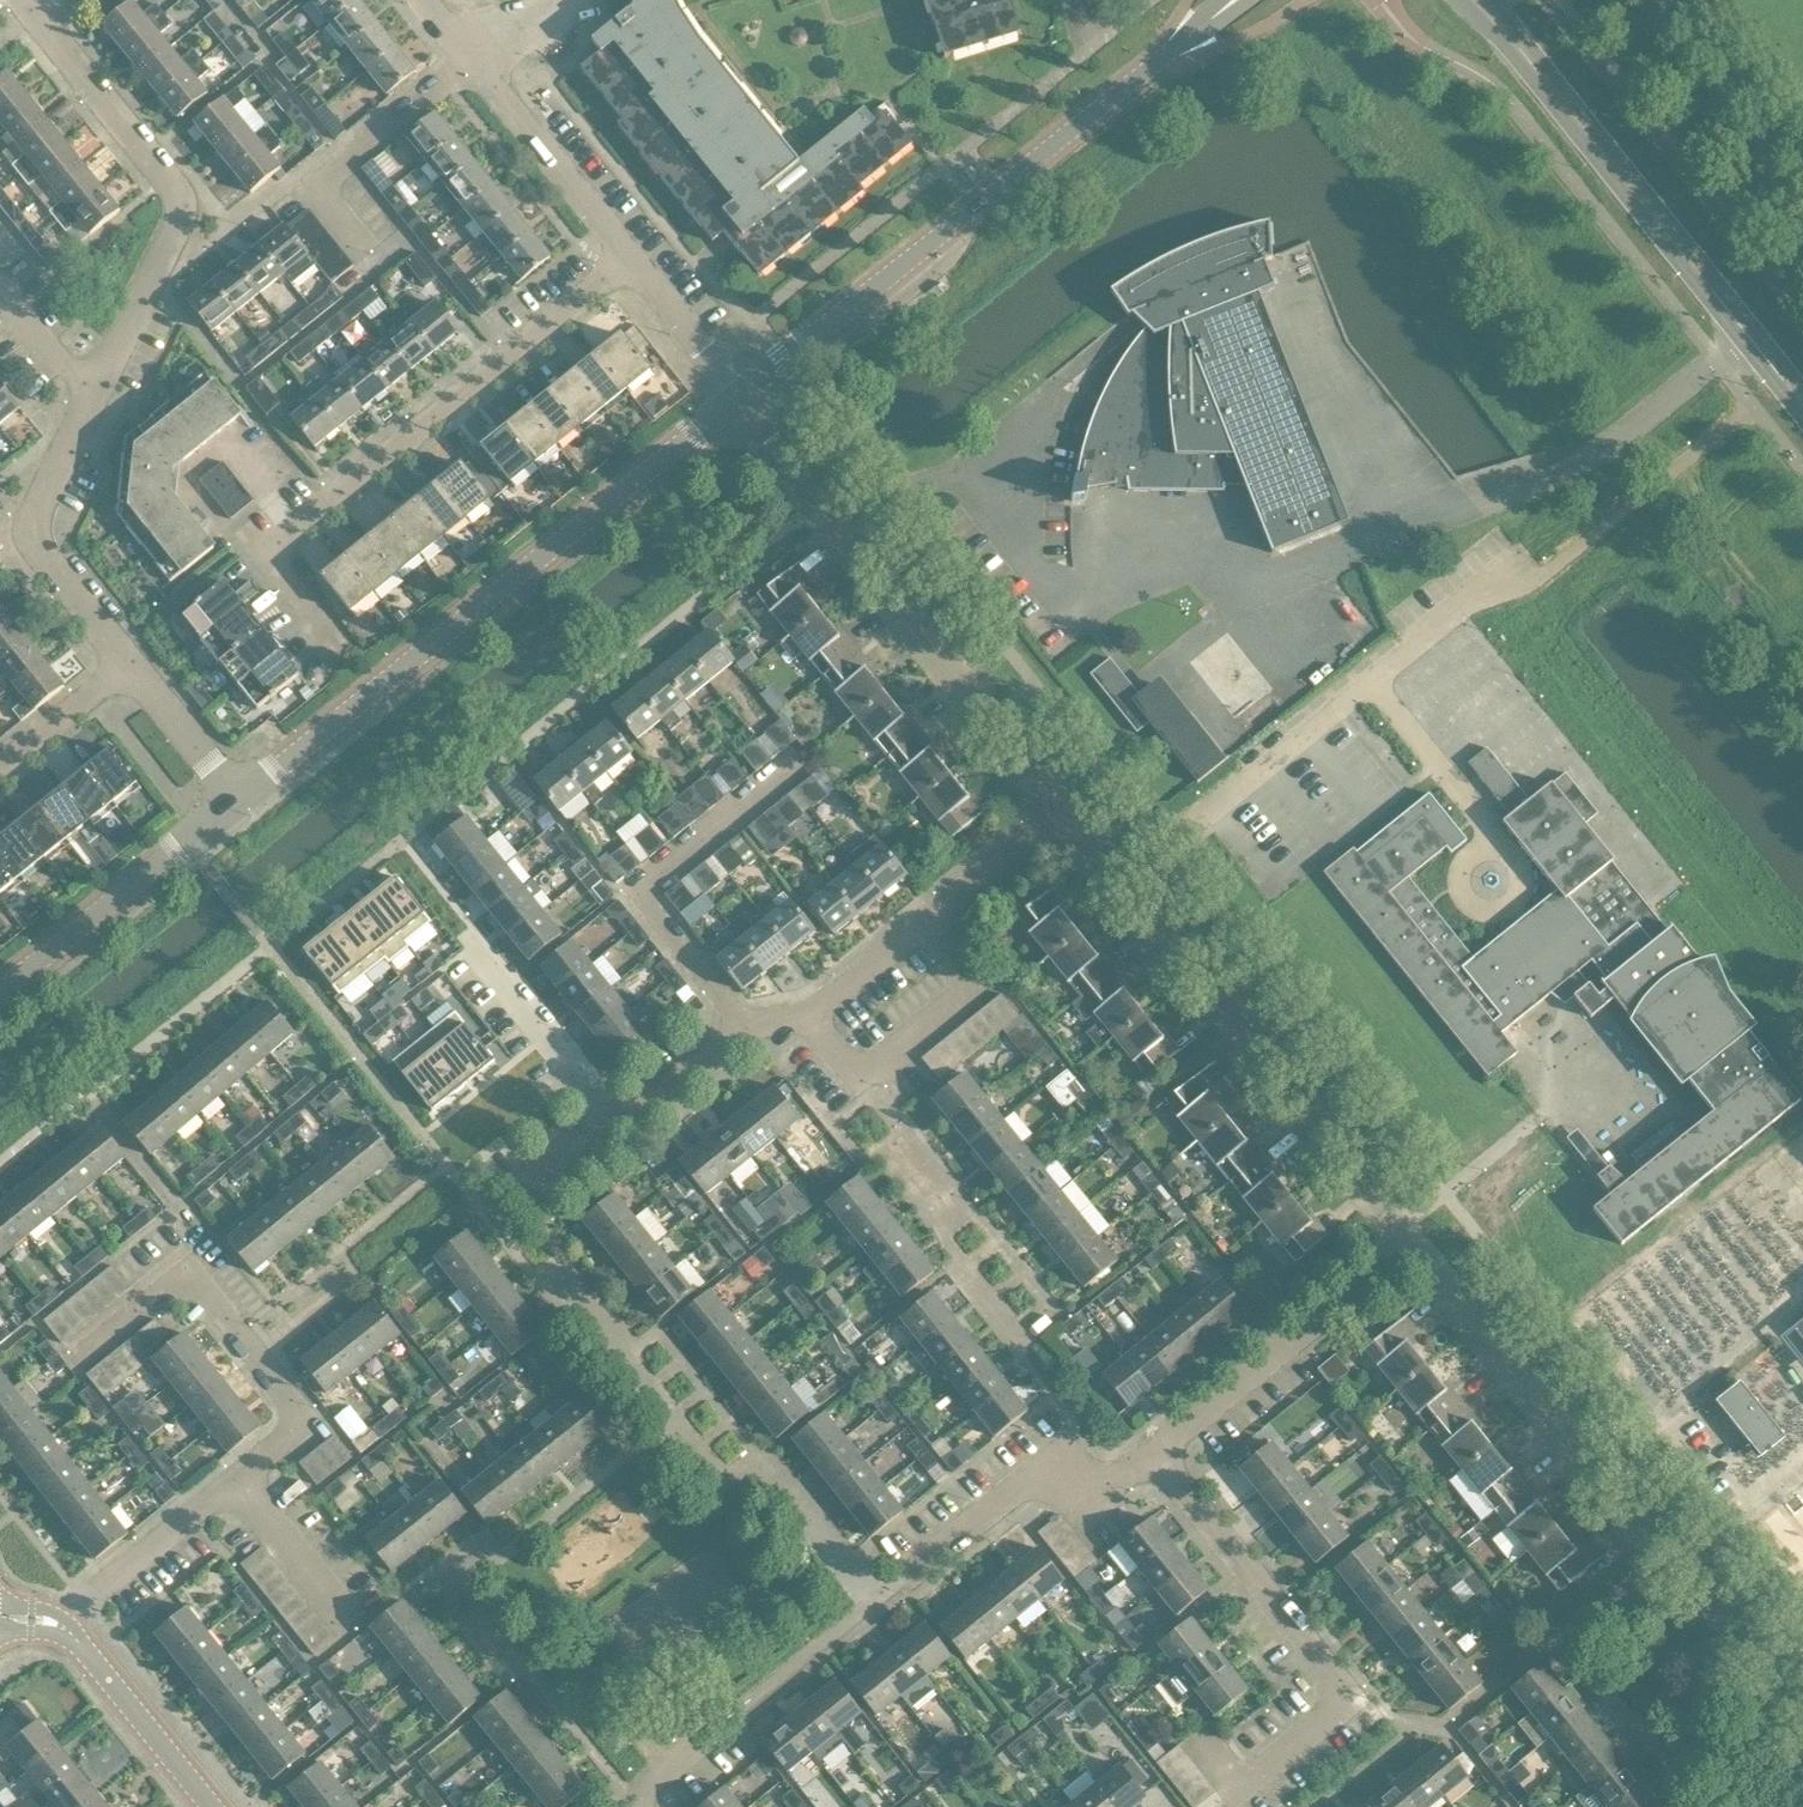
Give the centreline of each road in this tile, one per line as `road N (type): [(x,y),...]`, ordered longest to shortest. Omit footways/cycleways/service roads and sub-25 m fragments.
road 1 (residential): [(641,1806),(659,1774),(1036,1474),(1115,1484),(1155,1453)]
road 2 (residential): [(736,395),(1233,0)]
road 3 (residential): [(249,799),(736,395)]
road 4 (residential): [(1802,1709),(1415,1239)]
road 5 (residential): [(341,647),(264,554),(630,260)]
road 6 (residential): [(1415,1239),(1342,1126),(1063,803)]
road 7 (residential): [(1063,803),(736,395)]
road 8 (residential): [(1196,1735),(1239,1786),(1333,1713),(1341,1690),(1155,1453)]
road 9 (residential): [(94,402),(177,225),(179,193),(22,0)]
road 10 (secondary): [(1802,400),(1523,46)]
road 11 (residential): [(240,1483),(290,1442),(294,1411),(188,1276),(74,1365)]
road 12 (residential): [(524,1203),(772,1016),(803,1008)]
road 13 (residential): [(1155,1453),(1415,1239)]
road 14 (residential): [(630,260),(427,0)]
road 15 (residential): [(0,1000),(249,799)]
road 16 (residential): [(803,1008),(850,1065),(867,1068),(900,1052),(967,999),(970,967),(926,916)]
road 17 (residential): [(128,664),(40,542),(53,489),(94,402)]
road 18 (tertiary): [(213,1806),(67,1629)]
road 19 (residential): [(67,1629),(240,1483)]
road 20 (residential): [(249,799),(128,664)]
road 21 (residential): [(240,1483),(351,1622)]
road 22 (residential): [(926,916),(1063,803)]
road 23 (residential): [(736,395),(630,260)]
road 24 (residential): [(0,766),(128,664)]
road 25 (residential): [(803,1008),(926,916)]
road 26 (residential): [(0,301),(8,301),(94,402)]

